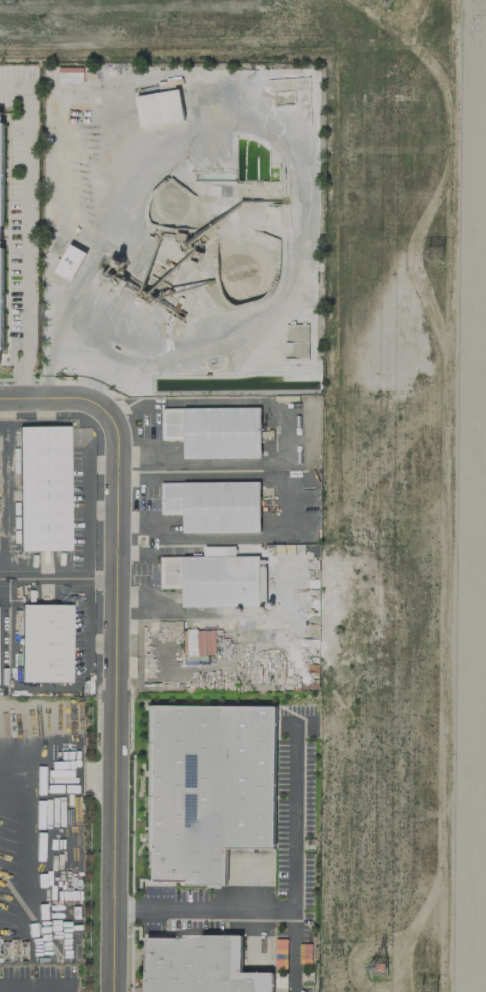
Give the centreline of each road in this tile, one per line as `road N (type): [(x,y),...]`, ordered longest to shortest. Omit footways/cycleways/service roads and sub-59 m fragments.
road 1 (residential): [(104,412),(119,442),(118,991)]

